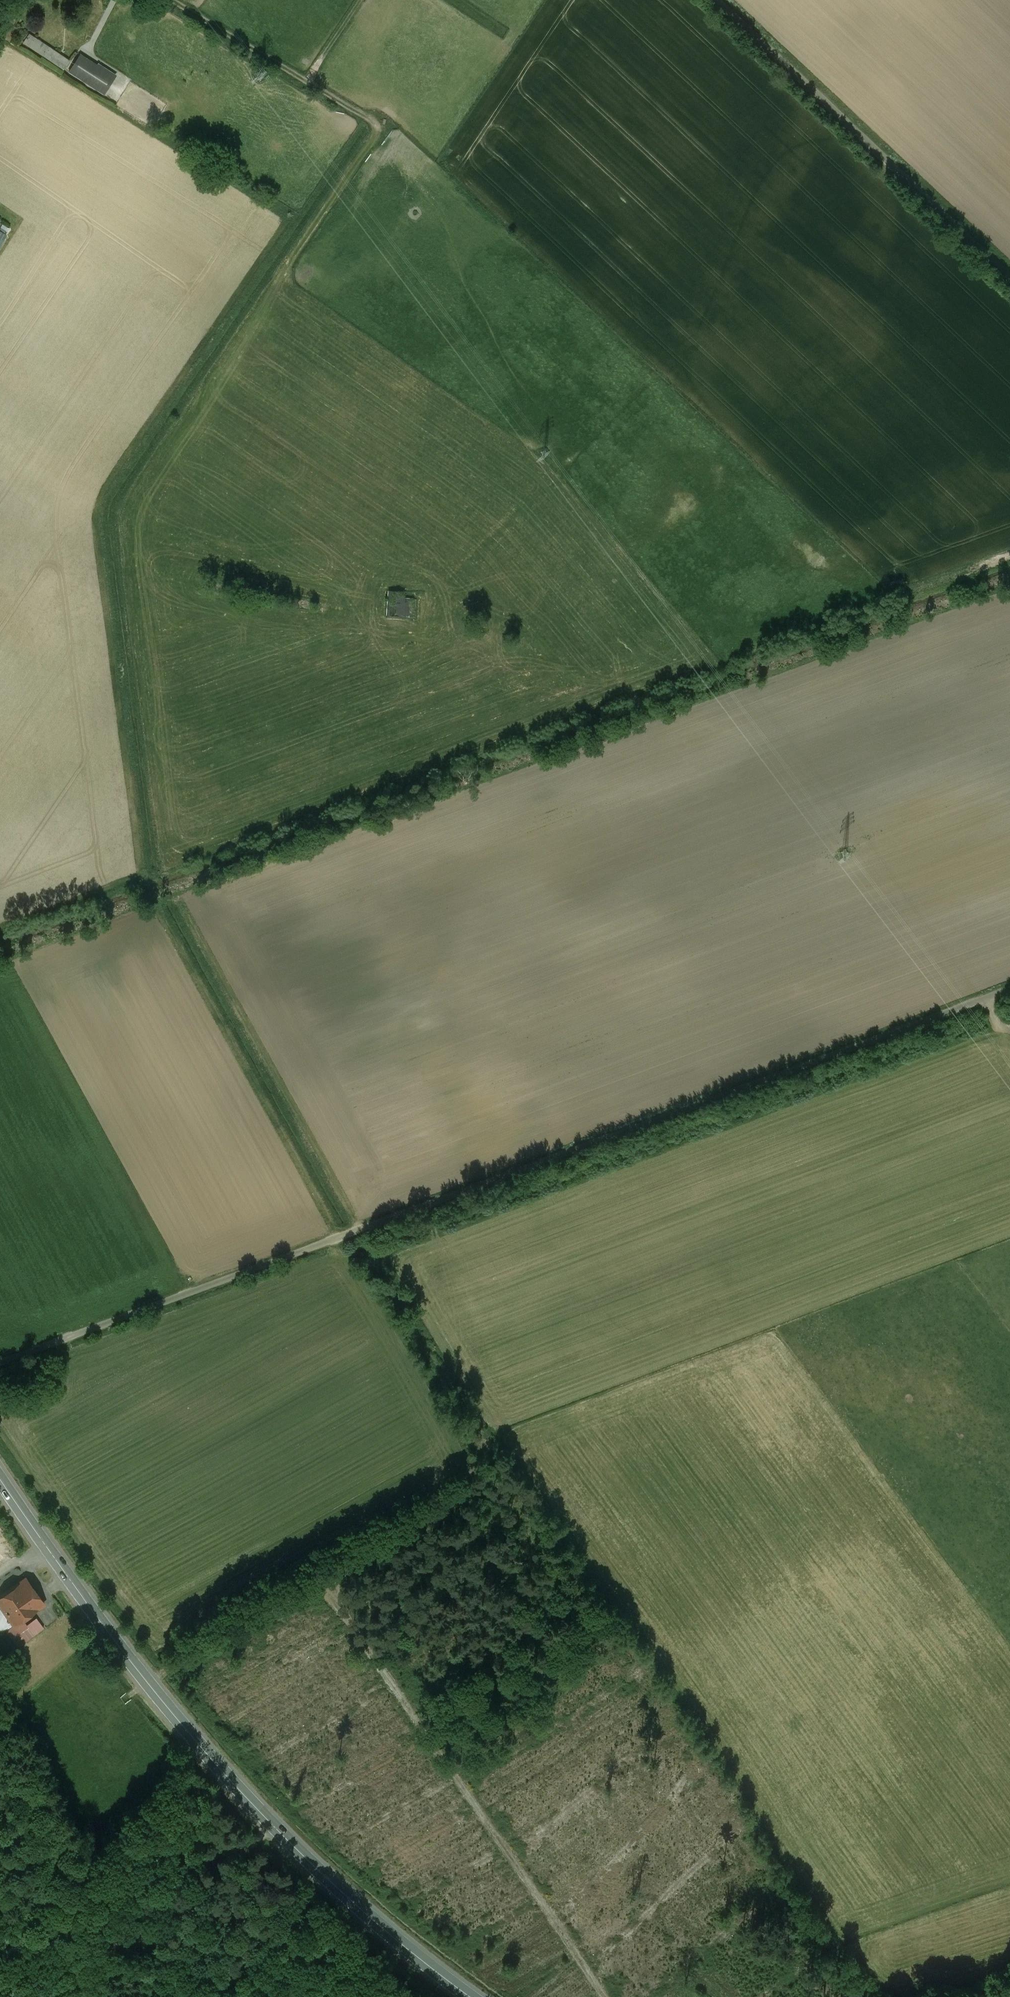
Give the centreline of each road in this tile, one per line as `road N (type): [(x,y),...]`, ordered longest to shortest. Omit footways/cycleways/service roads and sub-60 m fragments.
road 1 (unclassified): [(1009,989),(0,1364)]
road 2 (secondary): [(0,1480),(126,1656),(233,1782),(357,1904),(471,1996)]
road 3 (track): [(173,0),(381,130),(282,275)]
road 4 (unclassified): [(716,0),(1009,278)]
road 5 (track): [(103,1940),(282,1820)]
road 6 (track): [(103,1940),(238,1996)]

